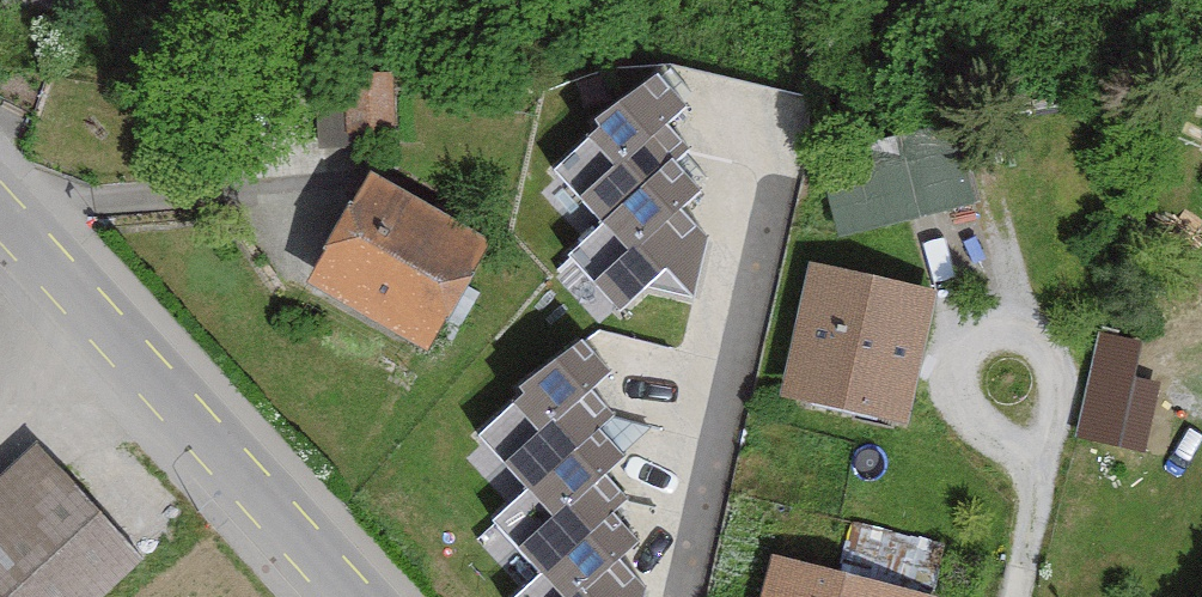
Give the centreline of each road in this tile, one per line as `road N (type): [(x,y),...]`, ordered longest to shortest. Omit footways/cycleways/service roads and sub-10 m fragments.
road 1 (residential): [(350,596),(0,216)]
road 2 (residential): [(1042,480),(1016,596)]

